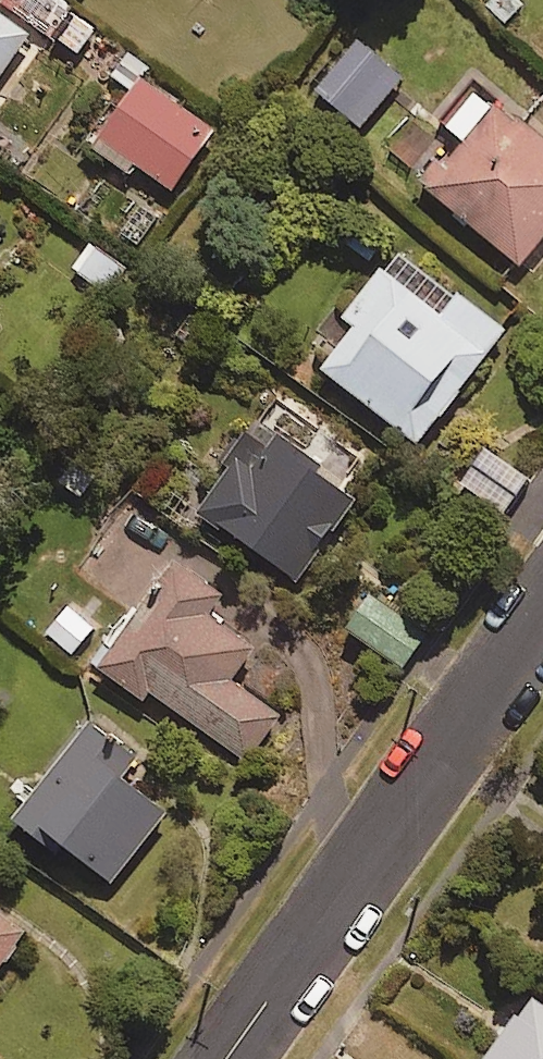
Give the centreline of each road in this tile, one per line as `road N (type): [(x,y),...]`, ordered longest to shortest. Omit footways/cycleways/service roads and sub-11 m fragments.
road 1 (residential): [(226,1058),(542,611)]

